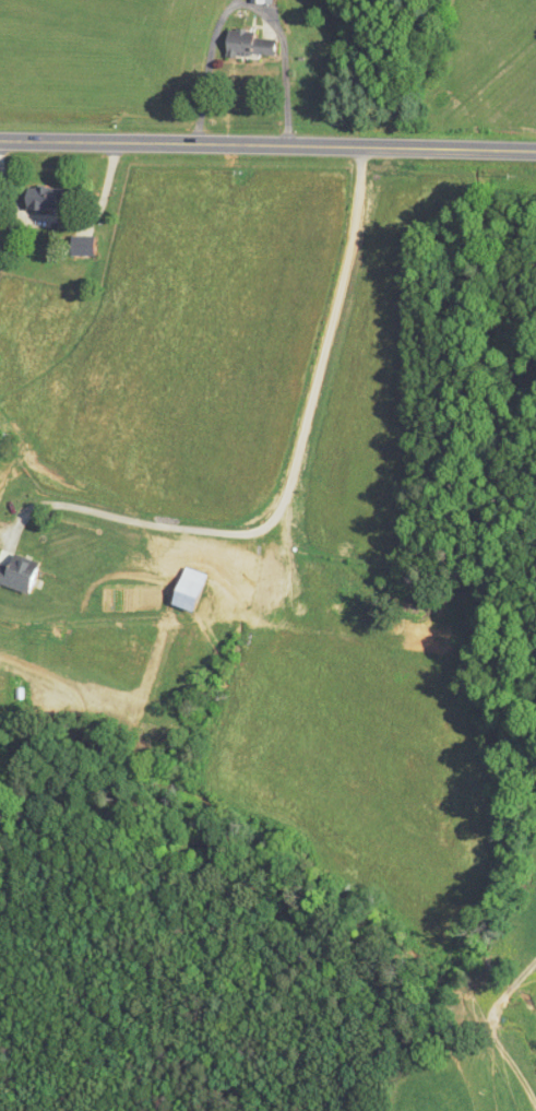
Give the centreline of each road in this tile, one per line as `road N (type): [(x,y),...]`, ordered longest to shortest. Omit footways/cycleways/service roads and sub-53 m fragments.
road 1 (primary): [(0,141),(535,151)]

